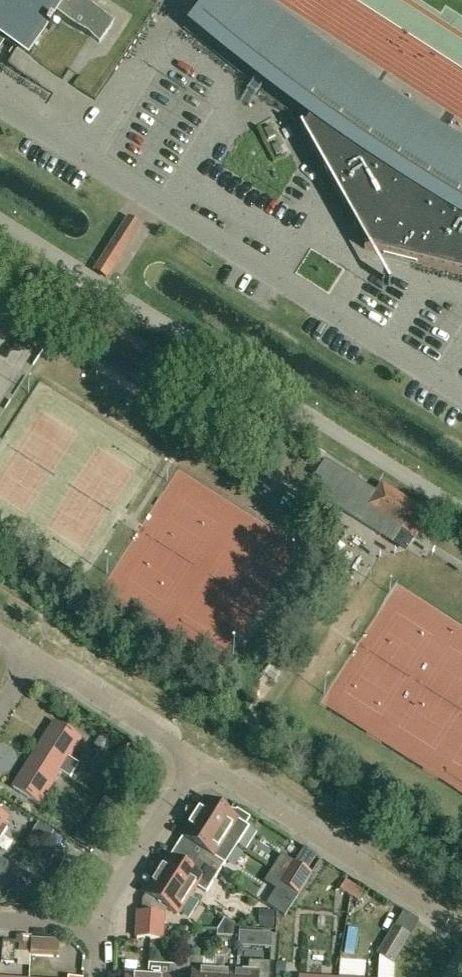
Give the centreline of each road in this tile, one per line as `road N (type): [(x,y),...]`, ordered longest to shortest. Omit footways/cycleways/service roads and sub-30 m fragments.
road 1 (residential): [(458,924),(199,759)]
road 2 (residential): [(199,759),(36,656)]
road 3 (residential): [(102,925),(199,759)]

